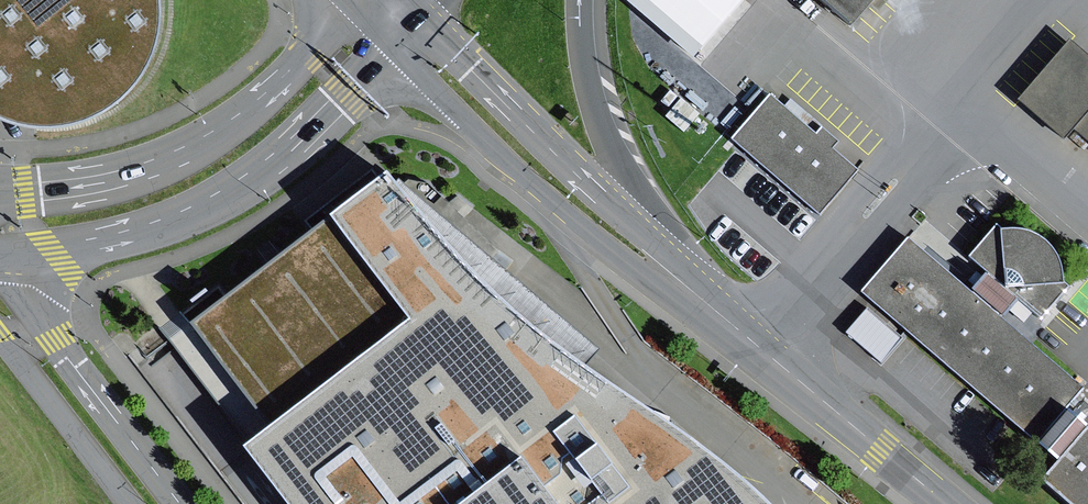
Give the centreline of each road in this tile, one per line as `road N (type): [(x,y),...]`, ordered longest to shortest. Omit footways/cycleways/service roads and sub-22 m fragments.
road 1 (tertiary): [(0,250),(52,249),(220,197),(313,135),(399,47)]
road 2 (tertiary): [(361,8),(199,141),(89,181),(0,194)]
road 3 (tertiary): [(399,47),(555,201),(692,293)]
road 4 (tertiary): [(692,293),(947,503)]
road 5 (tertiary): [(640,233),(425,17)]
road 6 (tertiary): [(180,503),(0,264)]
road 7 (motorway): [(640,233),(588,74),(579,0)]
road 8 (tertiary): [(0,335),(133,503)]

